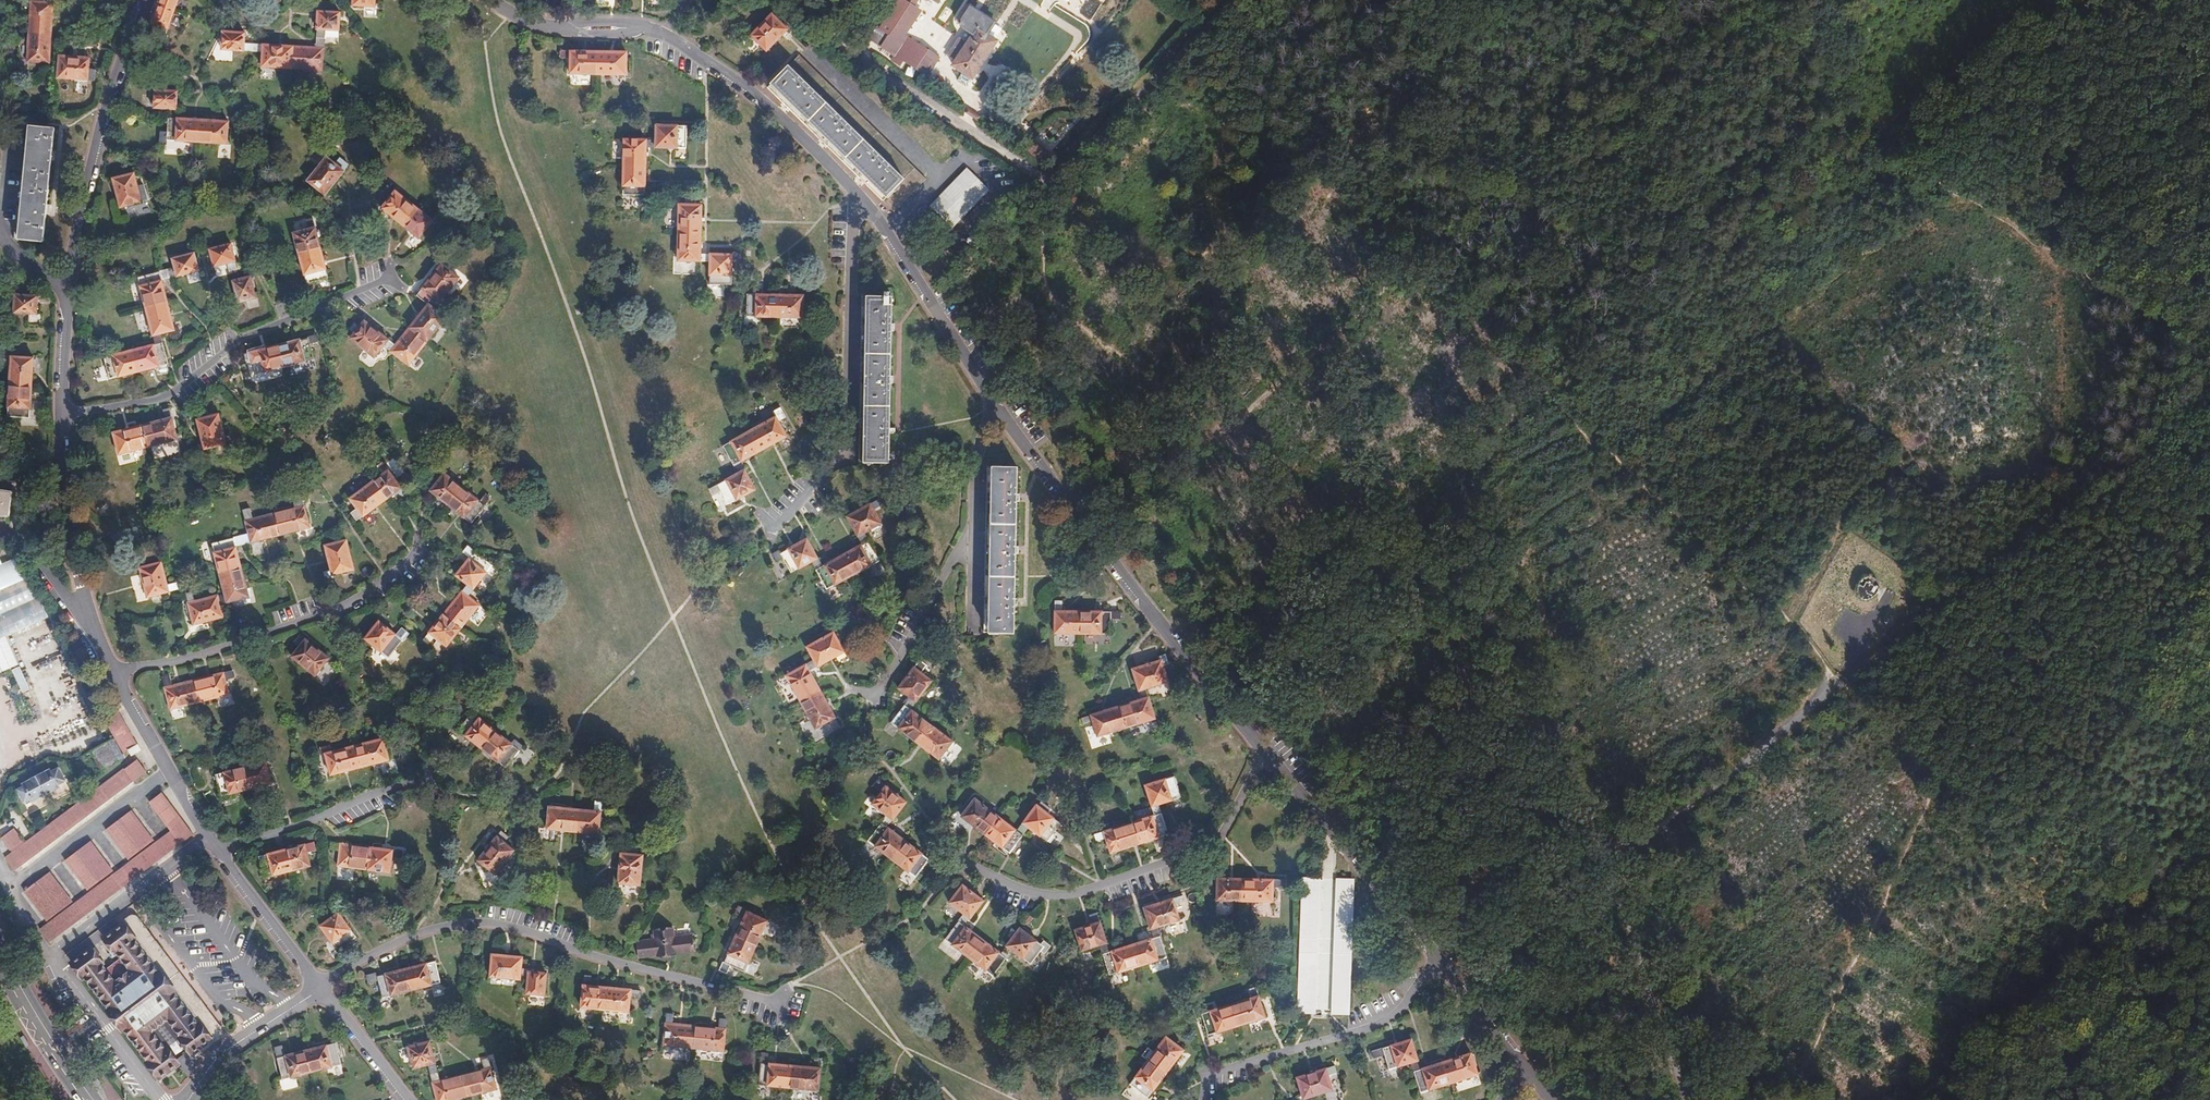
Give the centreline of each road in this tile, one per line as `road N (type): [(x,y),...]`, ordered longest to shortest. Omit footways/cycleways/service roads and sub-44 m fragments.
road 1 (motorway): [(2179,0),(1880,552),(1562,1099)]
road 2 (motorway): [(1604,1099),(1815,761),(2206,0)]
road 3 (track): [(1610,861),(1523,718),(1382,553),(1044,274),(1036,245),(1046,183)]
road 4 (track): [(1791,1099),(1938,771),(2103,598),(2209,505)]
road 5 (track): [(1234,433),(1490,177),(1760,0)]
road 6 (residential): [(790,986),(770,996),(728,988),(522,927),(485,924),(398,942),(319,987)]
road 7 (residential): [(1264,750),(996,407)]
road 8 (residential): [(61,414),(65,298),(90,167),(145,0)]
road 9 (residential): [(753,539),(788,518),(846,439),(860,196)]
road 10 (residential): [(966,863),(1030,892),(1063,896),(1182,857),(1225,832),(1264,750)]
road 11 (residential): [(392,278),(249,333),(168,395),(61,414)]
road 12 (track): [(1906,1099),(2094,956),(2209,924)]
road 13 (residential): [(420,536),(390,576),(344,605),(219,649),(114,674)]
road 14 (residential): [(1046,183),(826,37),(837,0)]
road 15 (residential): [(860,196),(764,100),(665,34),(639,27)]
road 16 (residential): [(1200,1081),(1250,1055),(1391,1018),(1437,957)]
road 17 (residential): [(1437,957),(1264,750)]
road 18 (residential): [(114,674),(79,582),(61,414)]
road 19 (residential): [(996,407),(860,196)]
road 20 (residential): [(1217,12),(1046,183)]
road 21 (residential): [(843,689),(877,701),(950,566),(976,544)]
road 22 (residential): [(430,780),(219,850)]
road 23 (residential): [(219,850),(114,674)]
road 24 (tertiary): [(97,1099),(0,944)]
road 25 (residential): [(319,987),(226,1052),(189,1099)]
road 26 (residential): [(319,987),(219,850)]
road 27 (tertiary): [(0,969),(84,1099)]
road 28 (residential): [(1529,1068),(1437,957)]
road 29 (residential): [(409,1099),(319,987)]
road 30 (residential): [(976,544),(977,463),(996,407)]

